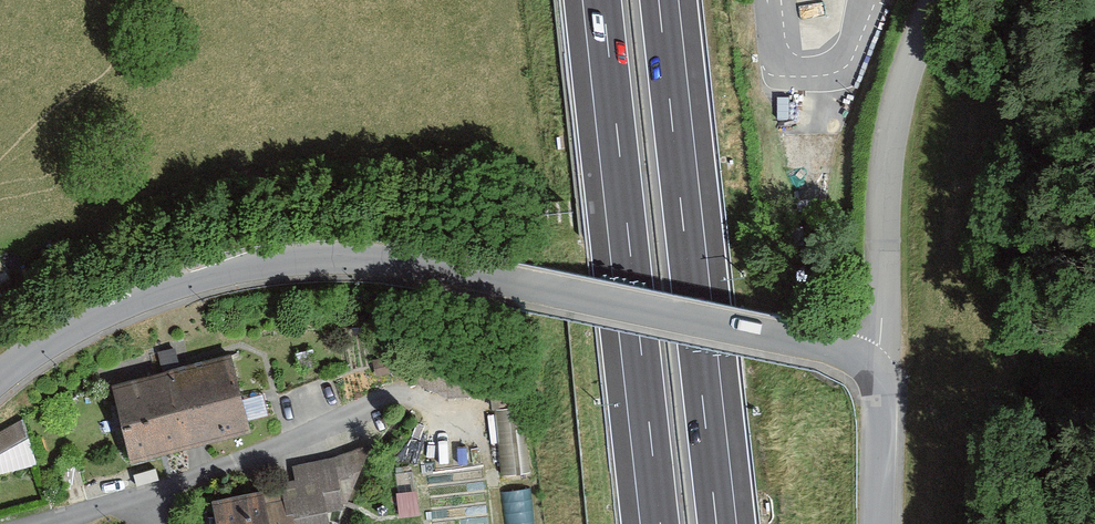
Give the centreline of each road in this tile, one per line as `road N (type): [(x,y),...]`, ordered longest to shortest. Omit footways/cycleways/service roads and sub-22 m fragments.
road 1 (residential): [(0,376),(97,314),(153,291),(290,258),(365,257),(844,351),(880,376)]
road 2 (motorway): [(717,523),(659,0)]
road 3 (motorway): [(603,0),(660,523)]
road 4 (unclassified): [(880,376),(886,189),(907,75),(933,0)]
road 5 (residential): [(47,523),(256,453),(403,387)]
road 6 (residential): [(880,376),(878,523)]

